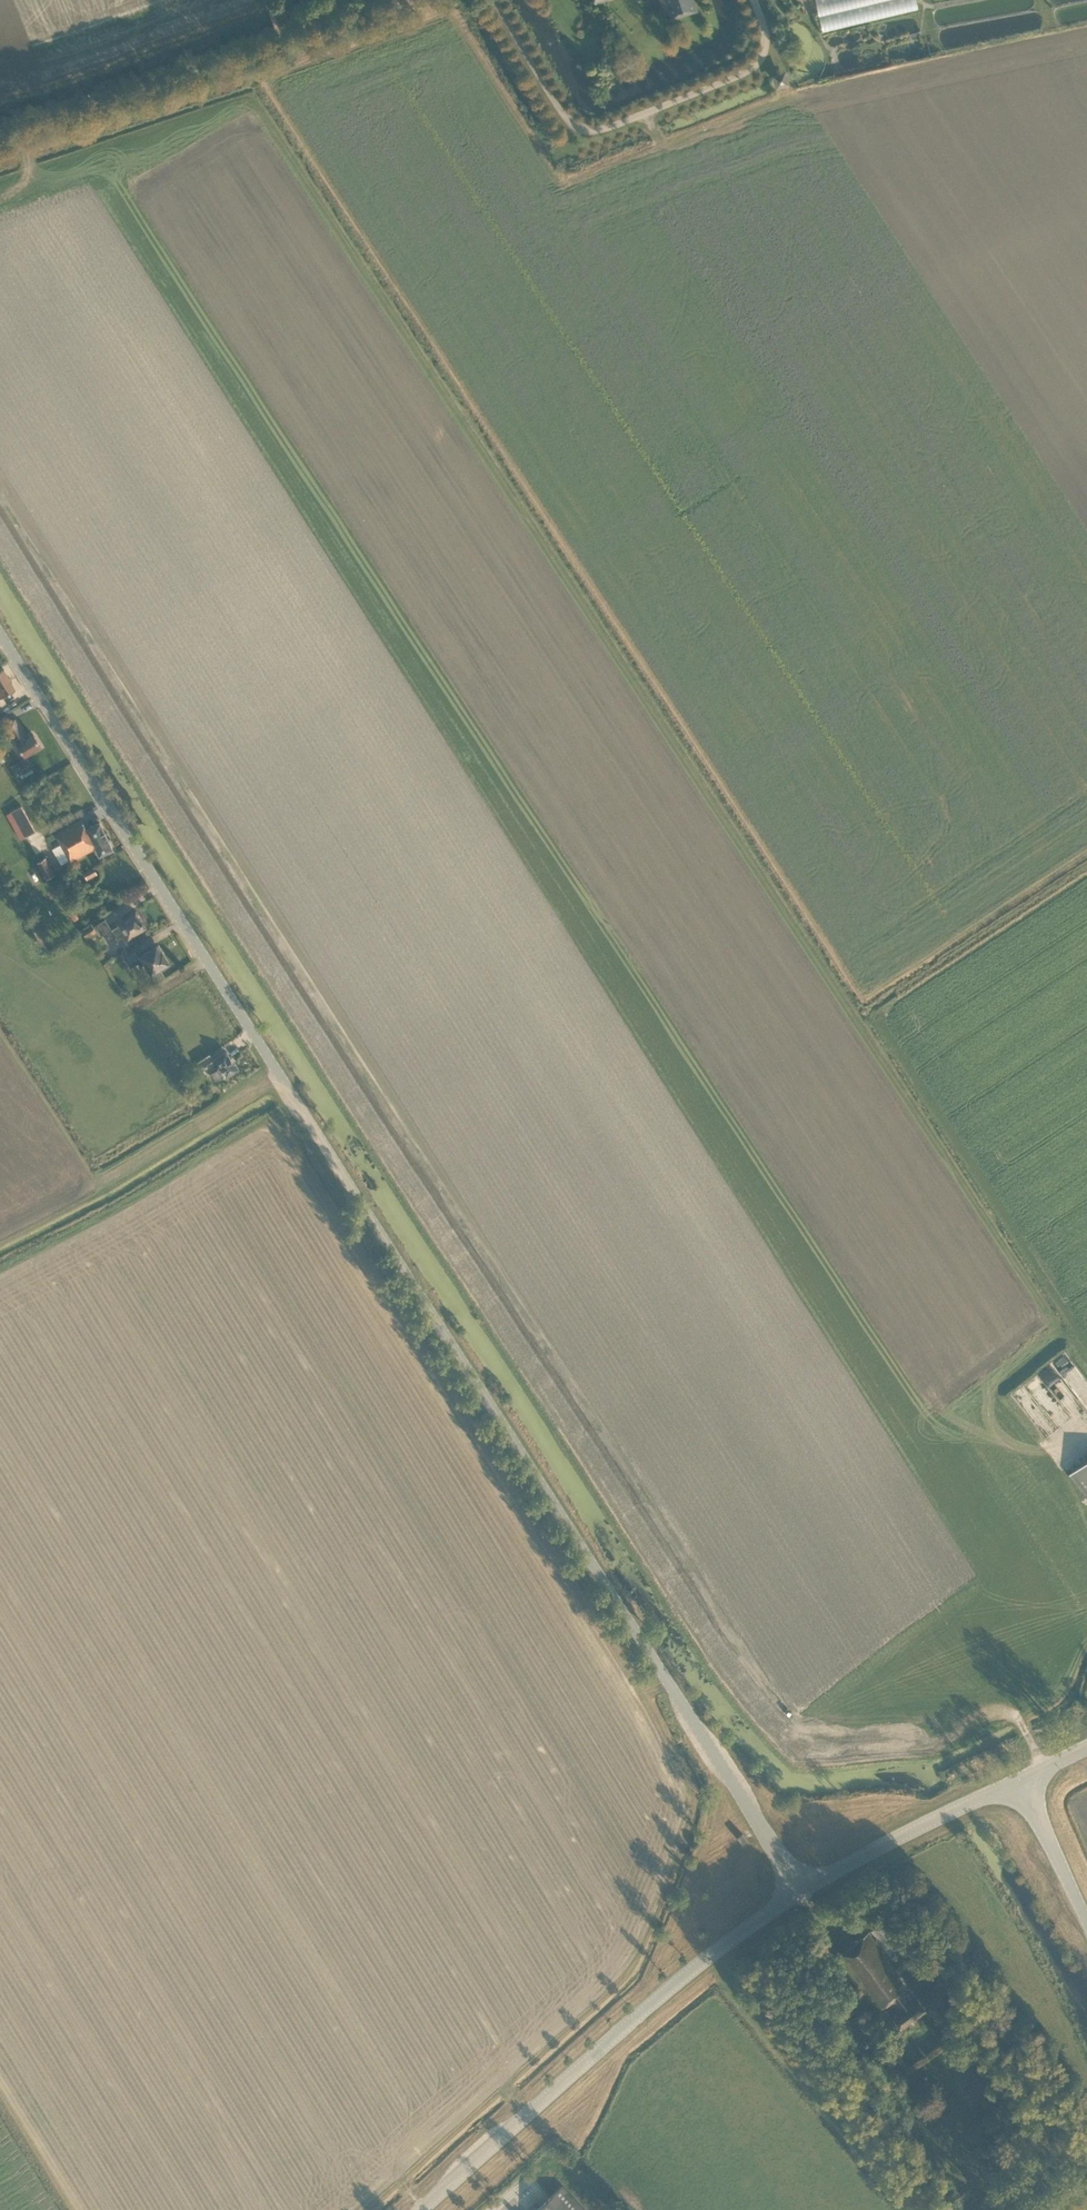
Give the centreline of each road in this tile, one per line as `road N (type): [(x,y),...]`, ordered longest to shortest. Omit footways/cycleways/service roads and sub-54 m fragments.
road 1 (tertiary): [(802,1893),(0,636)]
road 2 (tertiary): [(422,2209),(665,1994),(802,1893)]
road 3 (unclassified): [(0,137),(410,0)]
road 4 (unclassified): [(495,0),(566,118),(582,128),(749,68),(766,38),(753,0)]
road 5 (tertiary): [(802,1893),(1021,1780)]
road 6 (tertiary): [(1086,1928),(1021,1780)]

